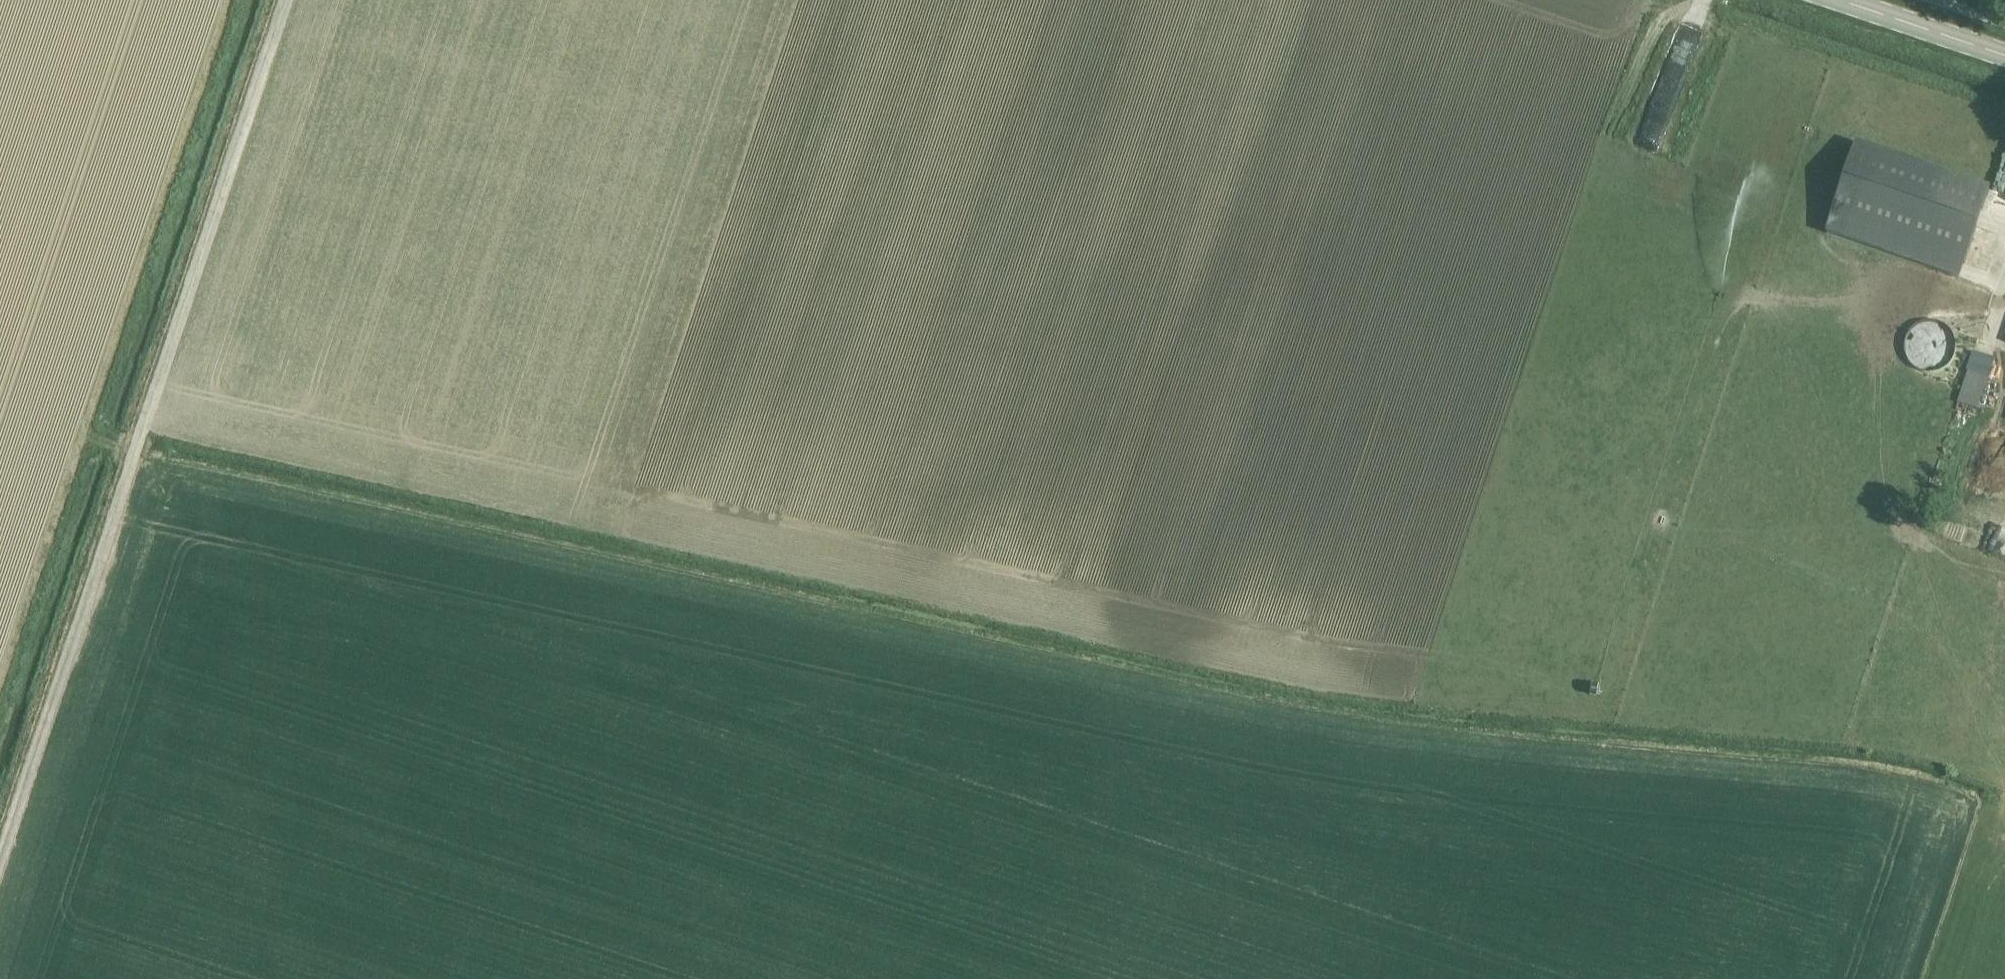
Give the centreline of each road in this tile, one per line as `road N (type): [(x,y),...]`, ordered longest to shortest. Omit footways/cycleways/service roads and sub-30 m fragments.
road 1 (track): [(0,851),(280,0)]
road 2 (secondary): [(2004,53),(1848,0)]

